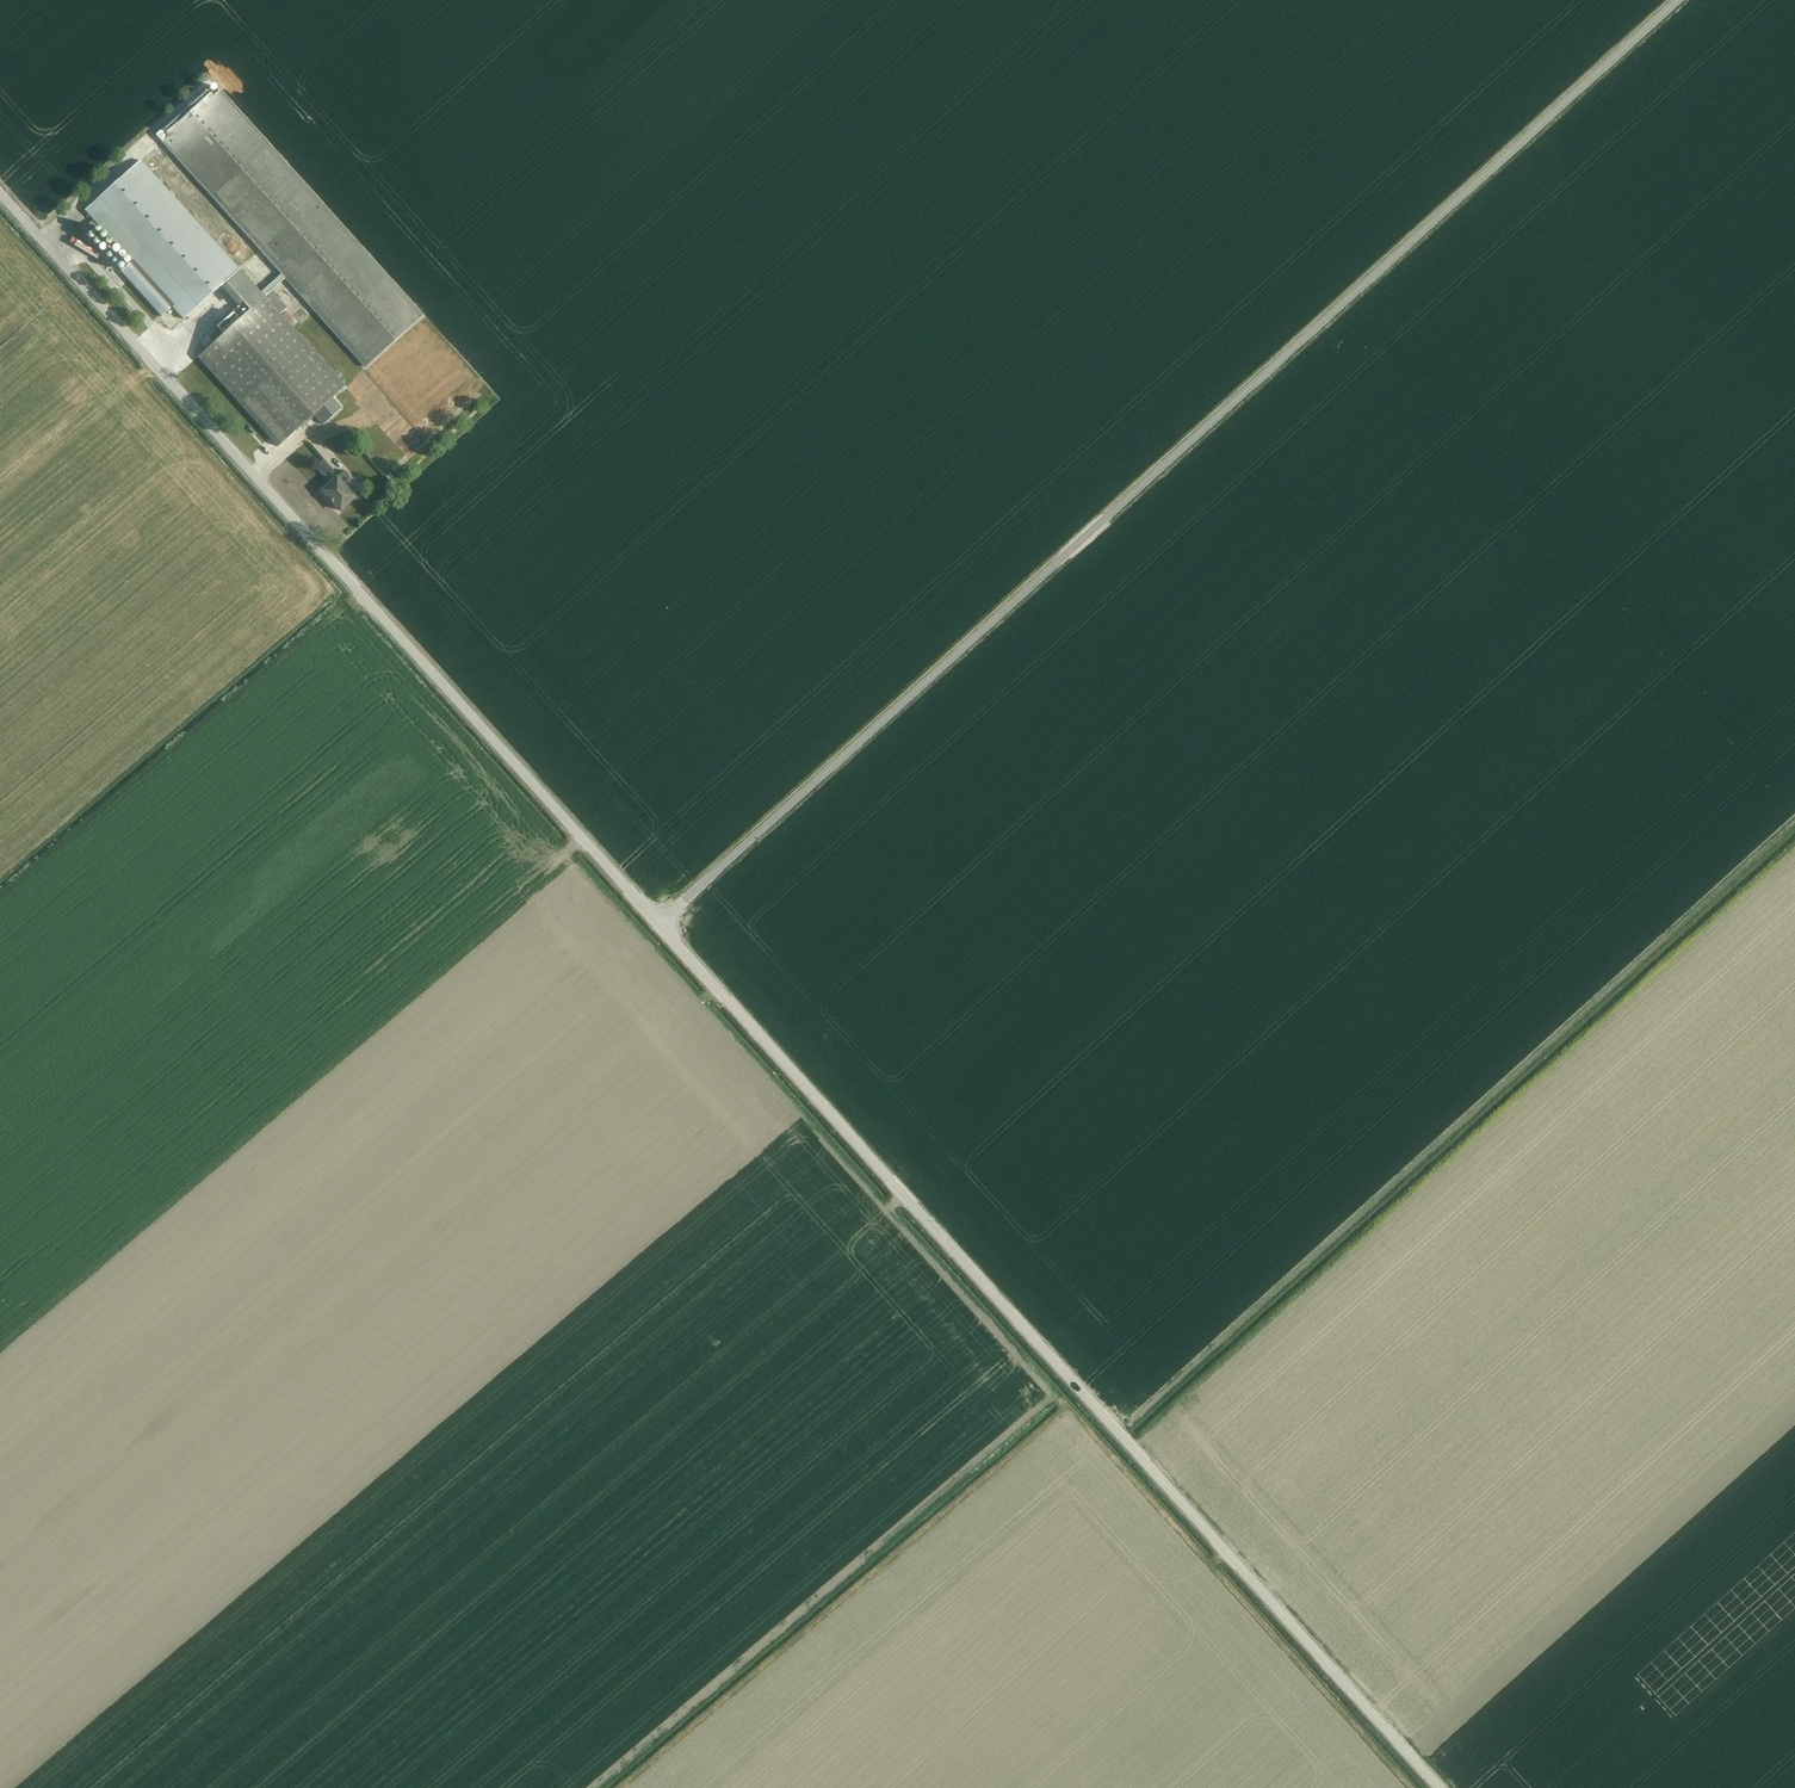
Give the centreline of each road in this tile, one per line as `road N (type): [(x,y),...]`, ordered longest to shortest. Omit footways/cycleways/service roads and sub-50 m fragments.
road 1 (unclassified): [(660,926),(1682,0)]
road 2 (tertiary): [(1440,1787),(660,926)]
road 3 (tertiary): [(660,926),(0,193)]

